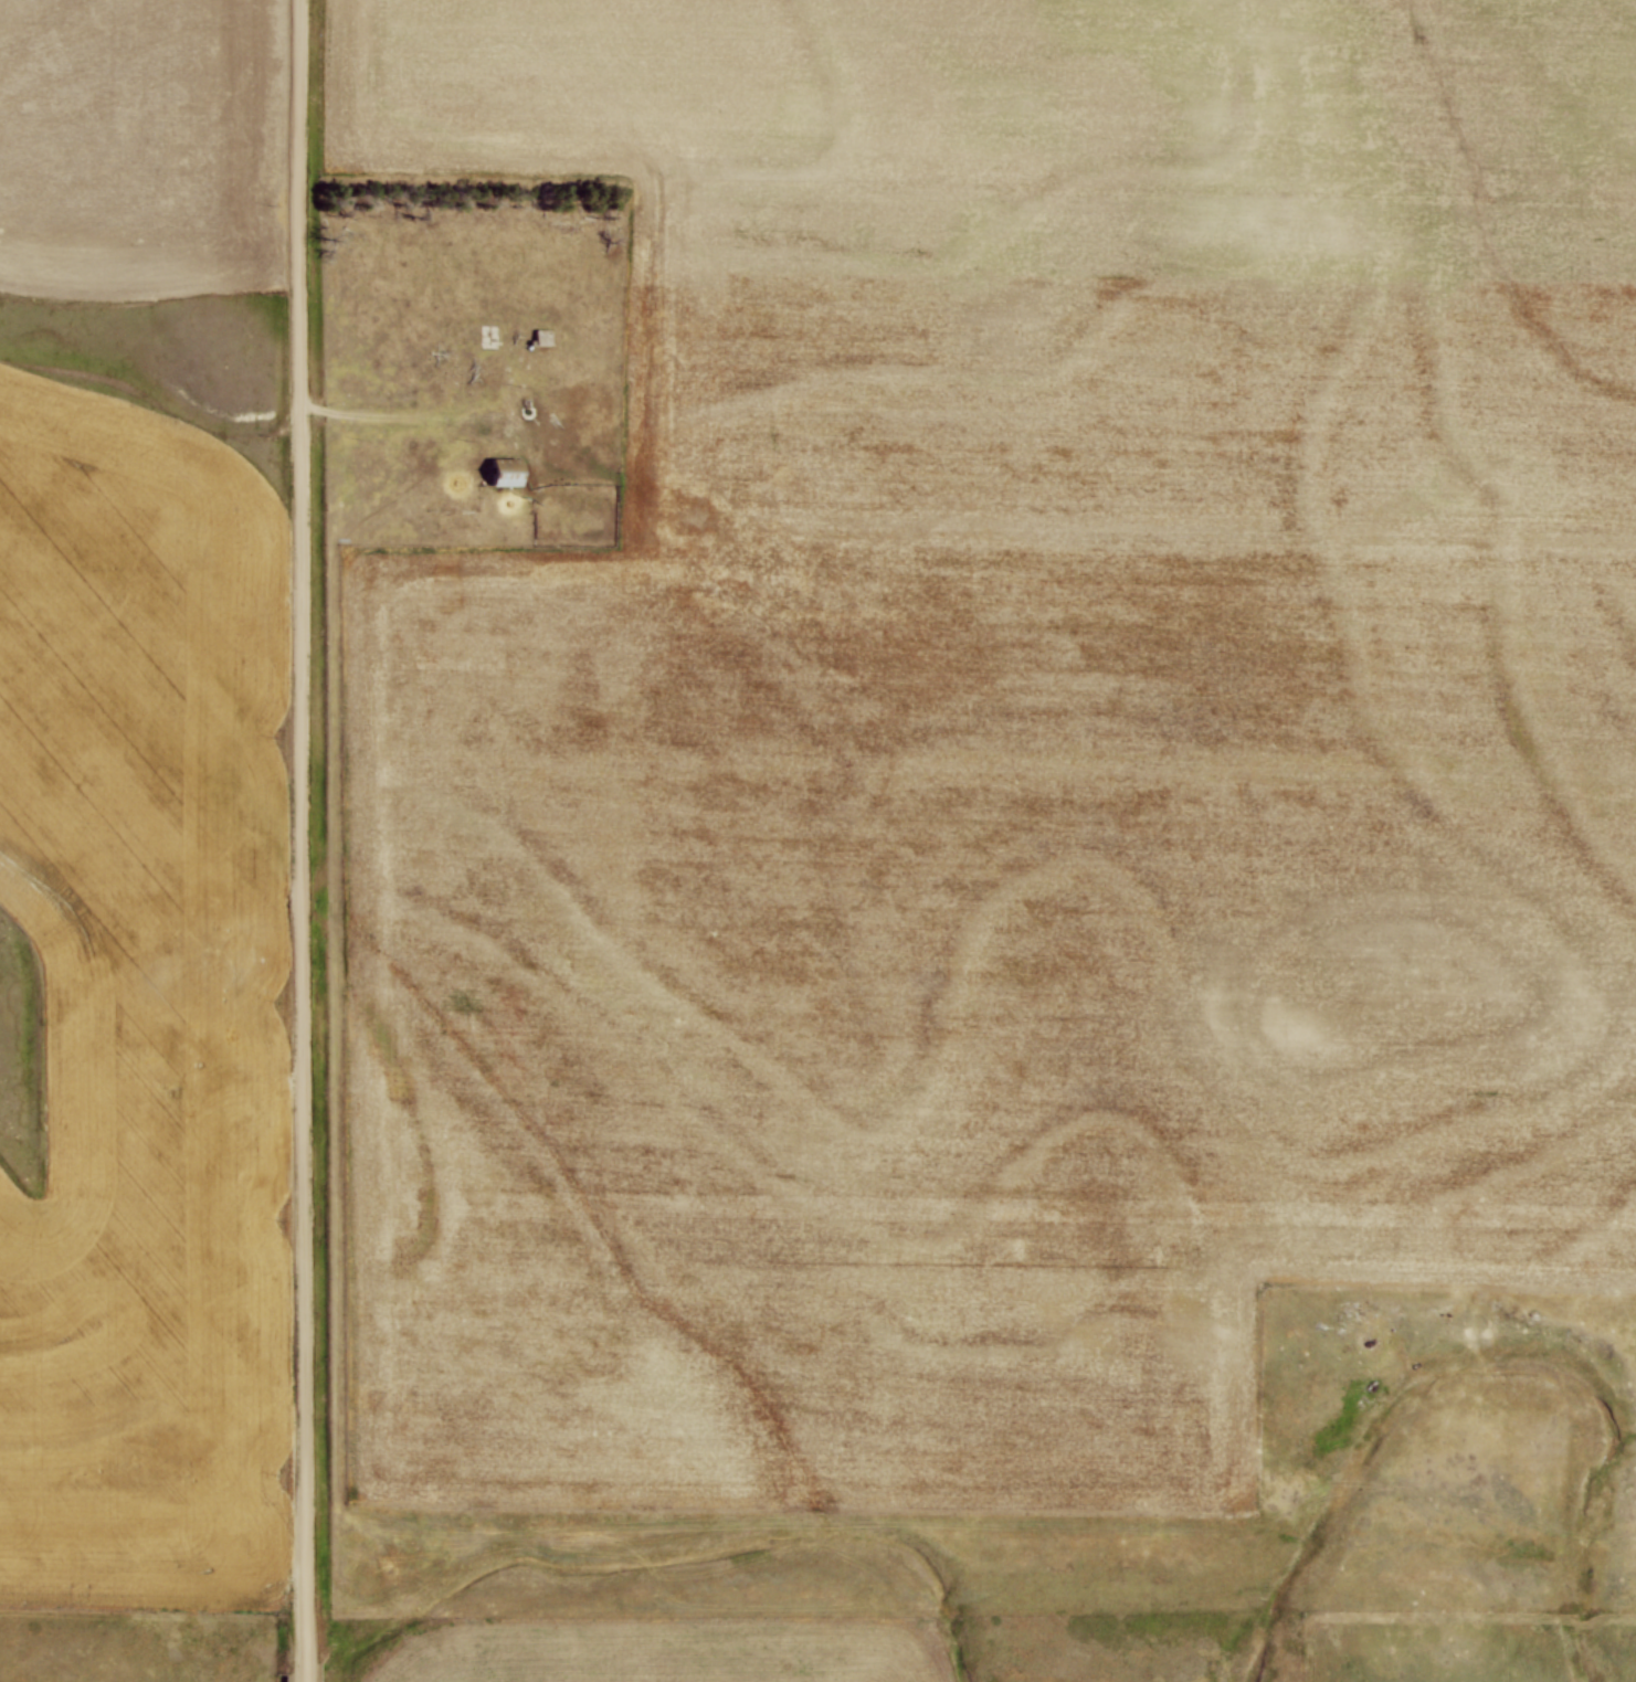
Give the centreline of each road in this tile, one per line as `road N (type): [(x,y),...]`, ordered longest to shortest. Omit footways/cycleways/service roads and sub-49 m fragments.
road 1 (residential): [(304,1664),(300,0)]

